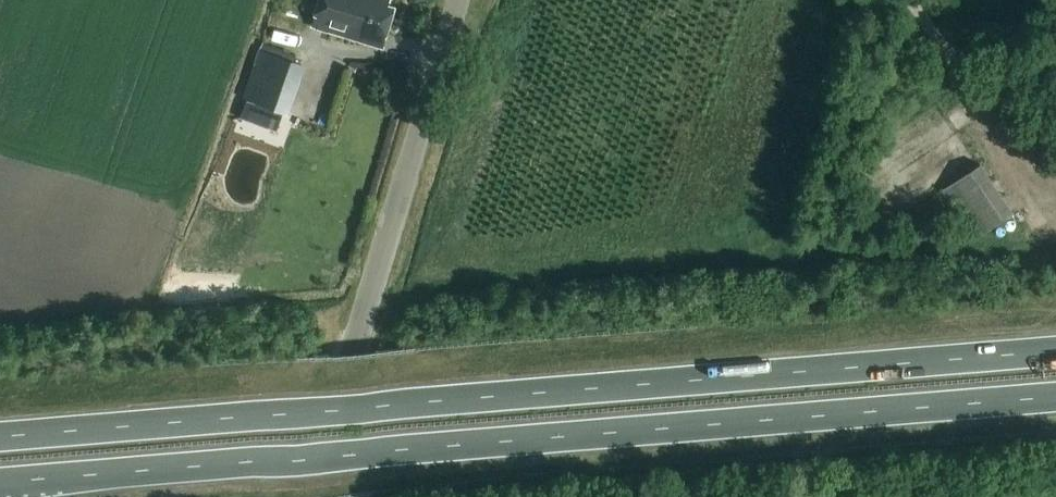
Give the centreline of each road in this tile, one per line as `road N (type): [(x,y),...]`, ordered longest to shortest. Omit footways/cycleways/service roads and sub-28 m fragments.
road 1 (trunk): [(1055,352),(0,439)]
road 2 (trunk): [(0,483),(1055,397)]
road 3 (tertiary): [(310,496),(462,0)]

